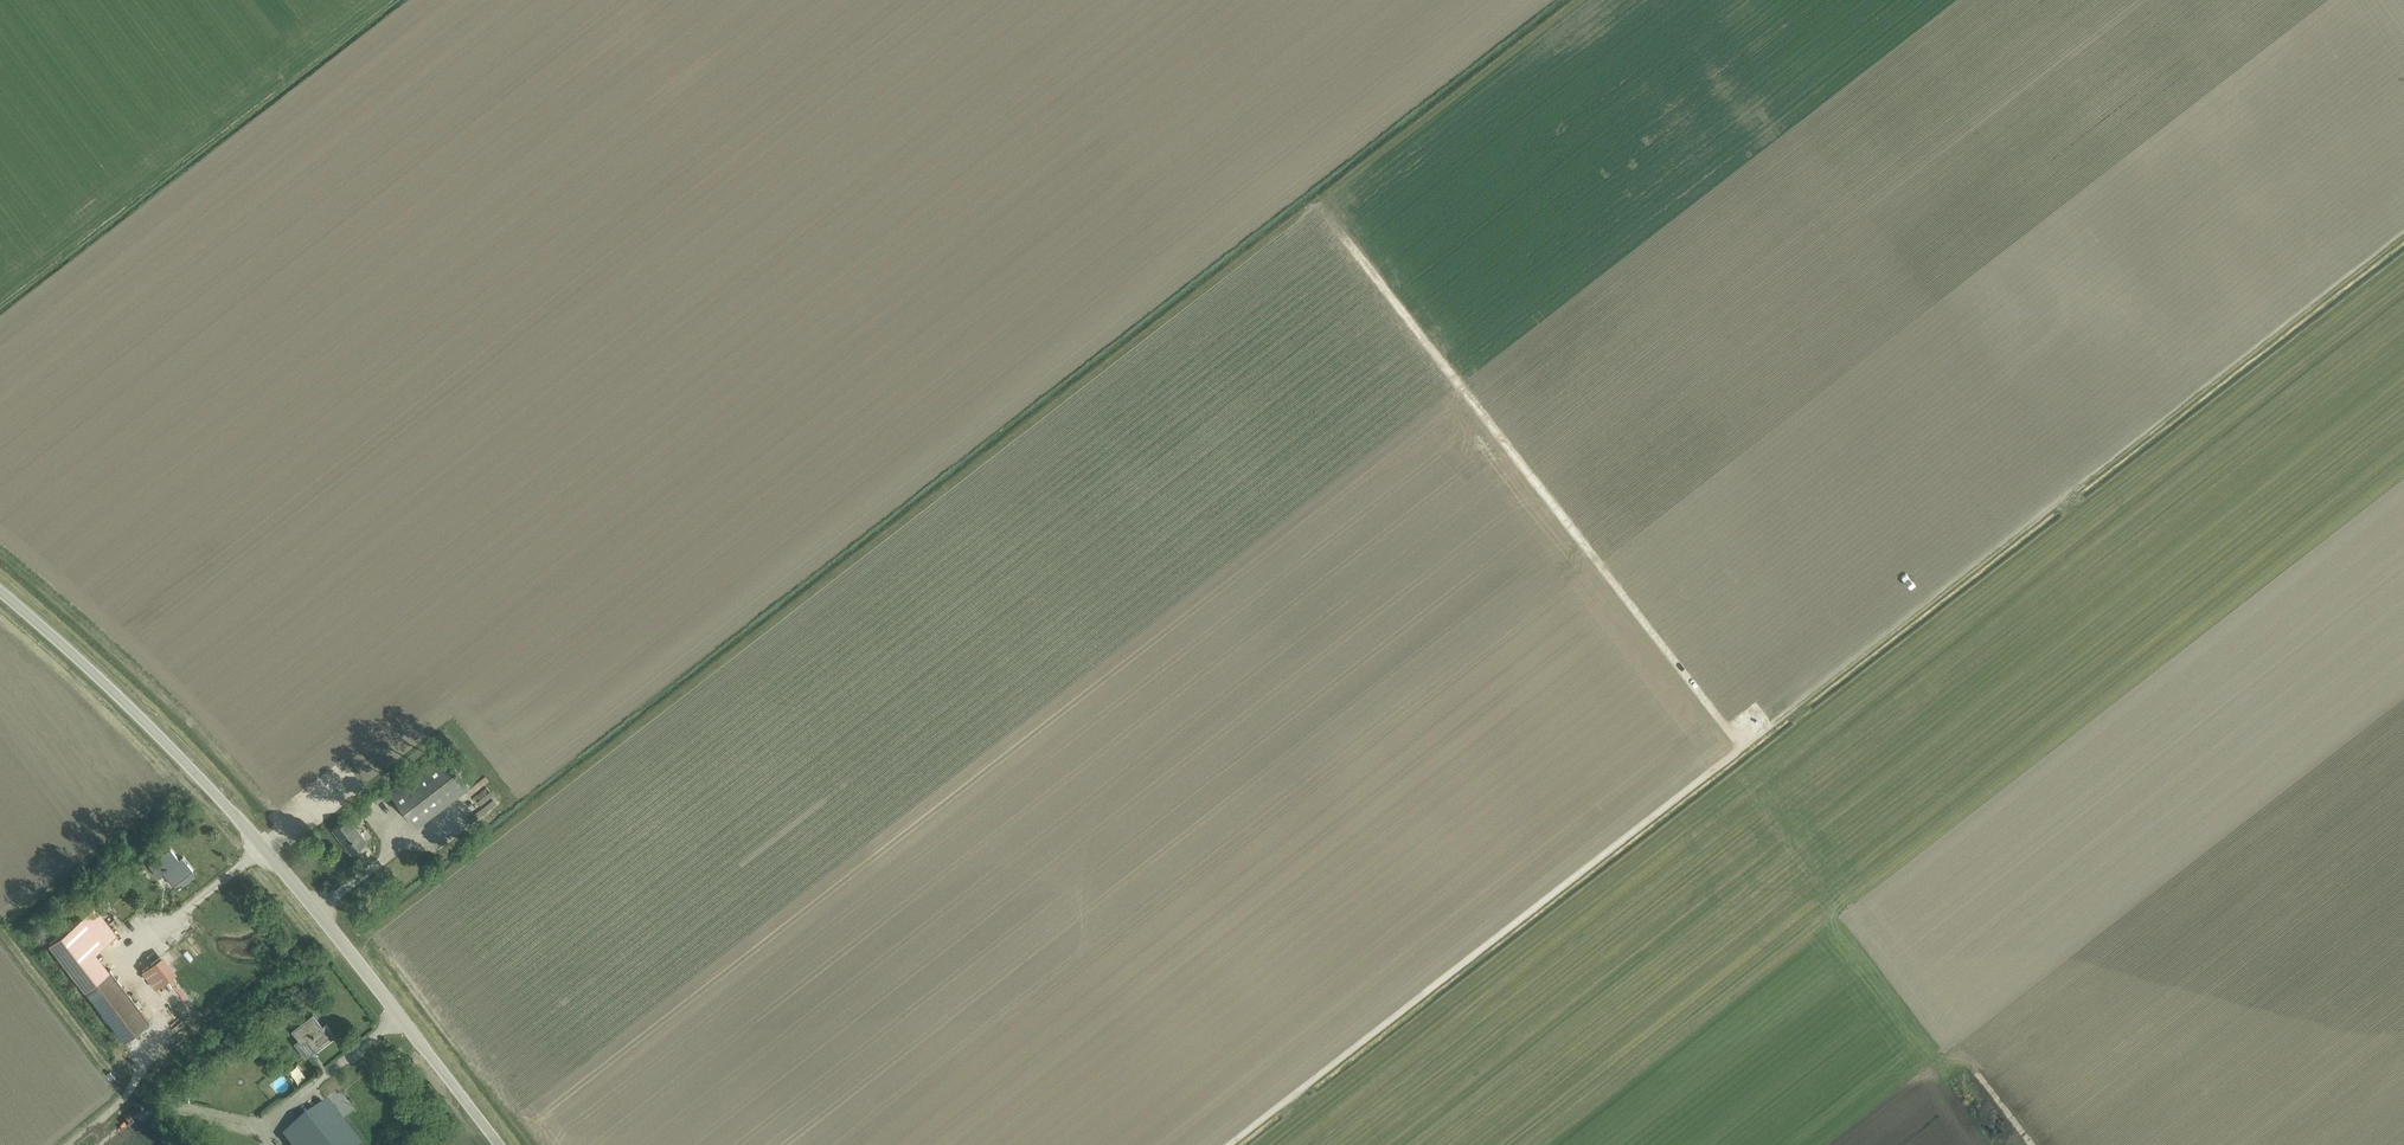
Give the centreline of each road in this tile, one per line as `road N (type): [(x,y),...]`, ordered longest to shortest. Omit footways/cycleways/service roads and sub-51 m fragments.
road 1 (unclassified): [(500,1144),(342,940),(155,730),(0,593)]

